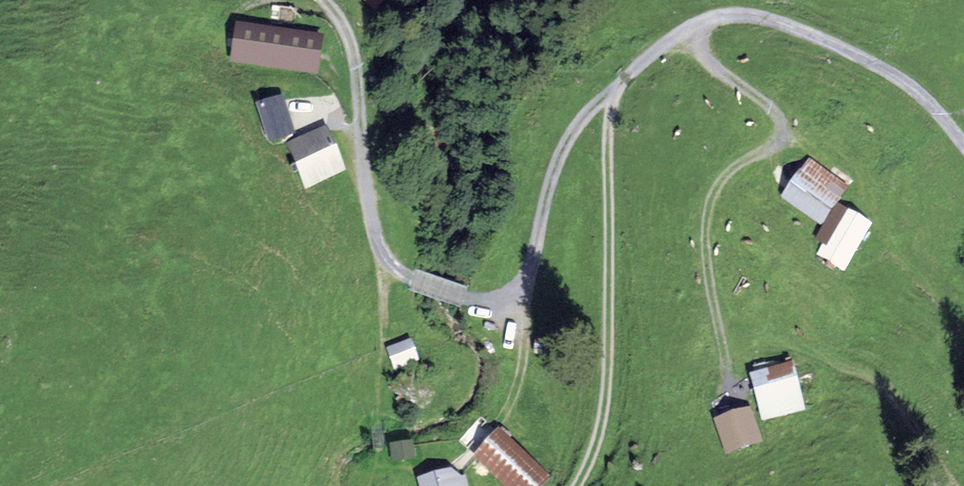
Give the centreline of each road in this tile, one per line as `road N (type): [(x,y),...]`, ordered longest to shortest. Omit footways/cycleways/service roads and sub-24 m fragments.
road 1 (track): [(963,145),(909,83),(770,8),(671,20),(608,89)]
road 2 (track): [(608,89),(607,399),(601,438),(578,485)]
road 3 (track): [(326,0),(355,54),(373,219),(385,248),(412,276),(466,296)]
road 4 (track): [(704,209),(739,161),(788,147),(748,97),(663,27)]
road 5 (track): [(608,89),(569,137),(512,288),(466,296)]
road 6 (track): [(385,248),(378,485)]
road 7 (track): [(704,209),(703,261),(729,372)]

